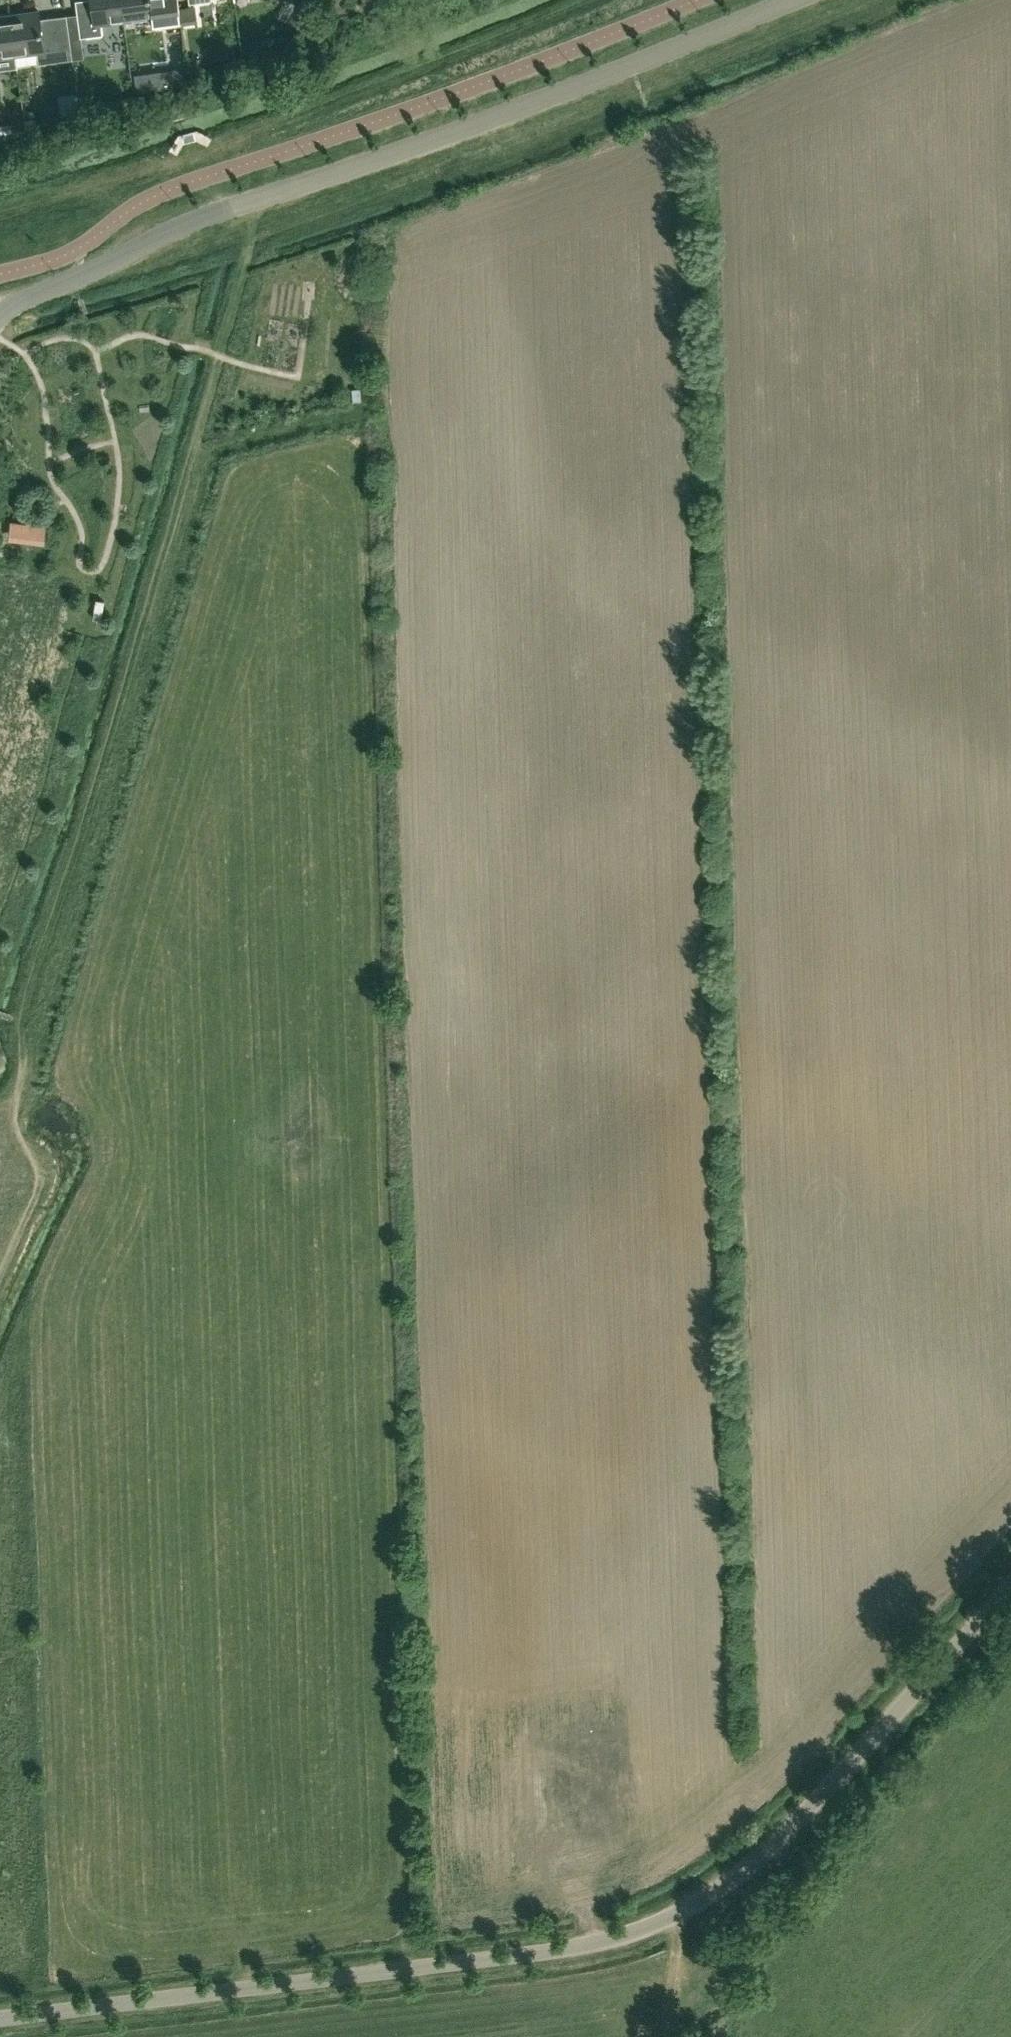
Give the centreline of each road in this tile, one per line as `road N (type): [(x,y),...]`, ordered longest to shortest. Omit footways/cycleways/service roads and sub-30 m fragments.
road 1 (unclassified): [(0,2019),(550,1952),(643,1928),(749,1867),(1010,1585)]
road 2 (unclassified): [(75,276),(211,211),(441,136),(789,0)]

